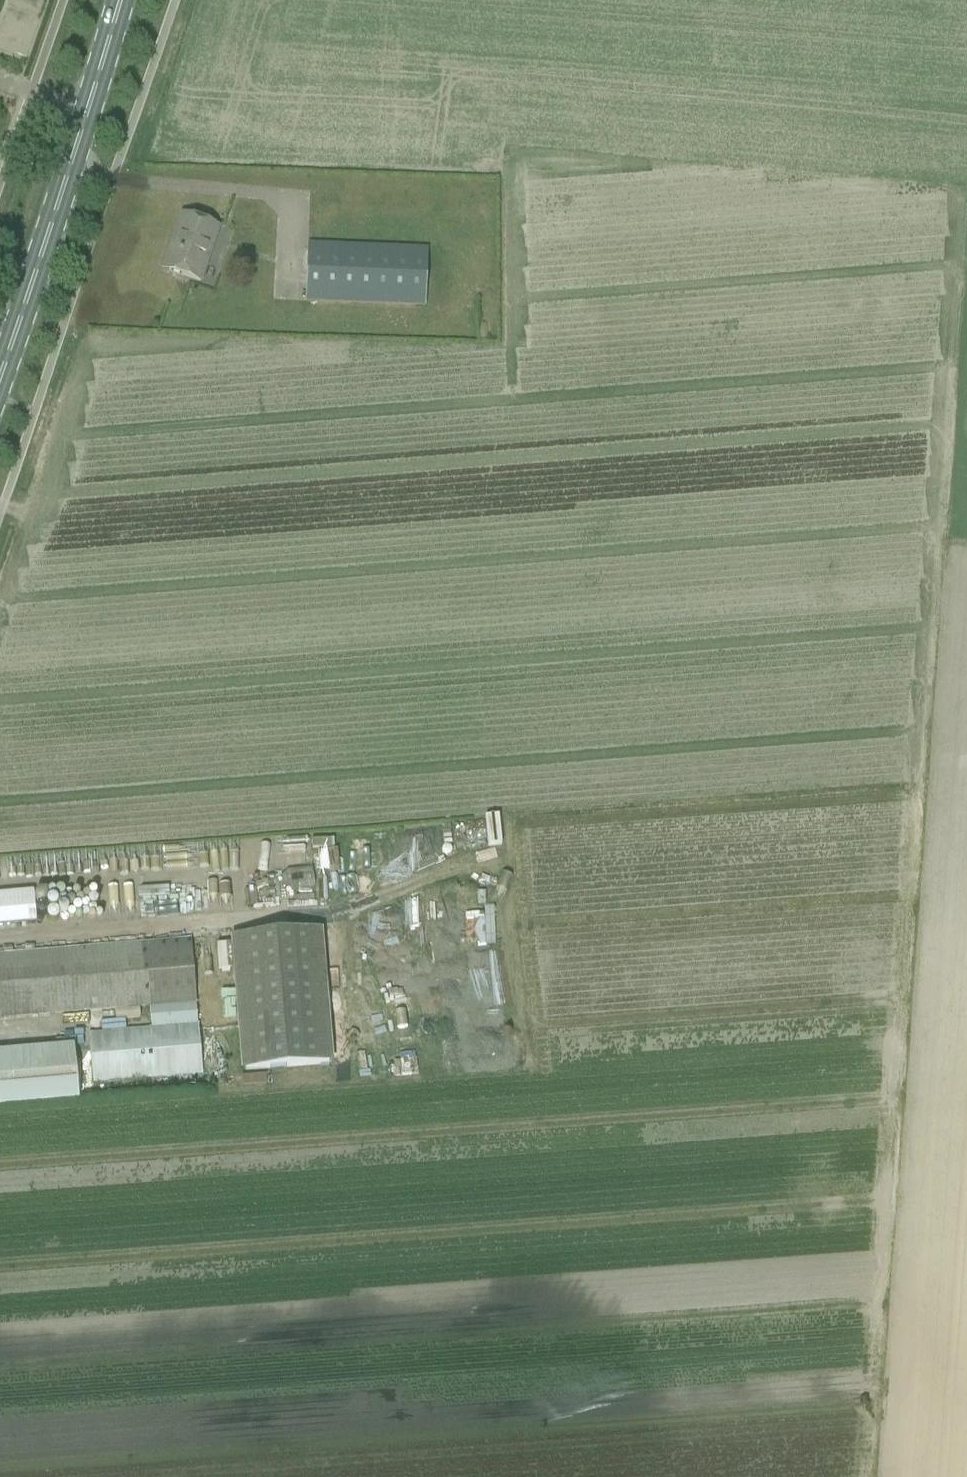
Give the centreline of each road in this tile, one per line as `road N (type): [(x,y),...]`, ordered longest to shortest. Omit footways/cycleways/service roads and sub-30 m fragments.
road 1 (primary): [(0,372),(118,0)]

